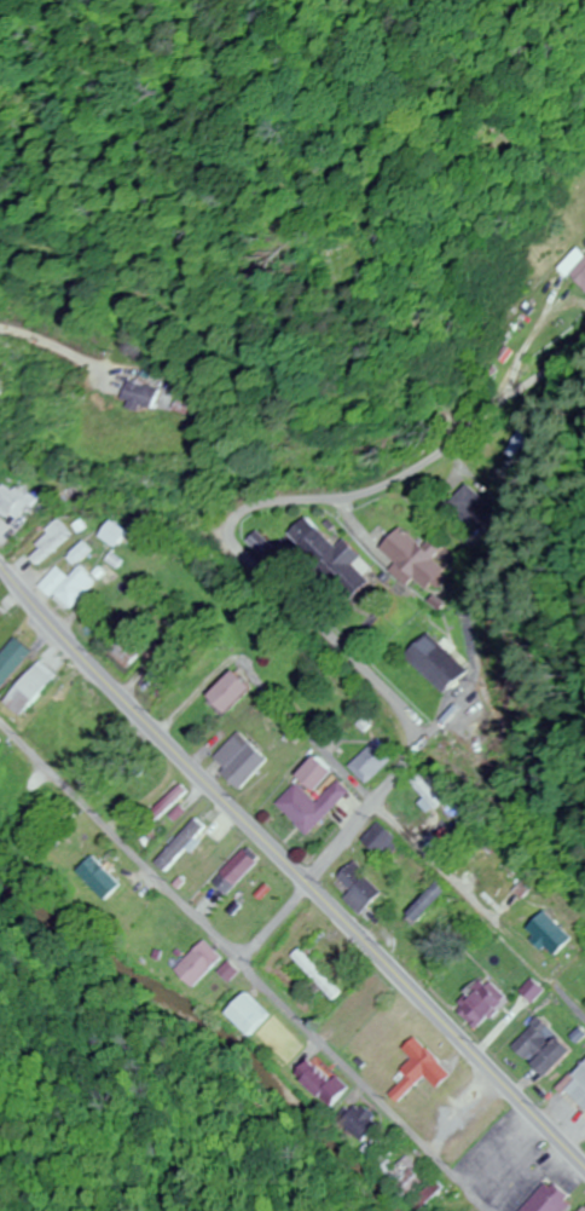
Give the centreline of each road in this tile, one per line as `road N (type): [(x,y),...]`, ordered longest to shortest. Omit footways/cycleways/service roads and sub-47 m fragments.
road 1 (primary): [(584,1165),(0,564)]
road 2 (residential): [(425,734),(243,553),(234,524),(247,511),(276,502),(357,495),(405,474),(584,342)]
road 3 (residential): [(0,732),(491,1210)]
road 4 (residential): [(543,927),(381,796),(280,690)]
road 5 (residential): [(226,950),(331,854),(425,734)]

